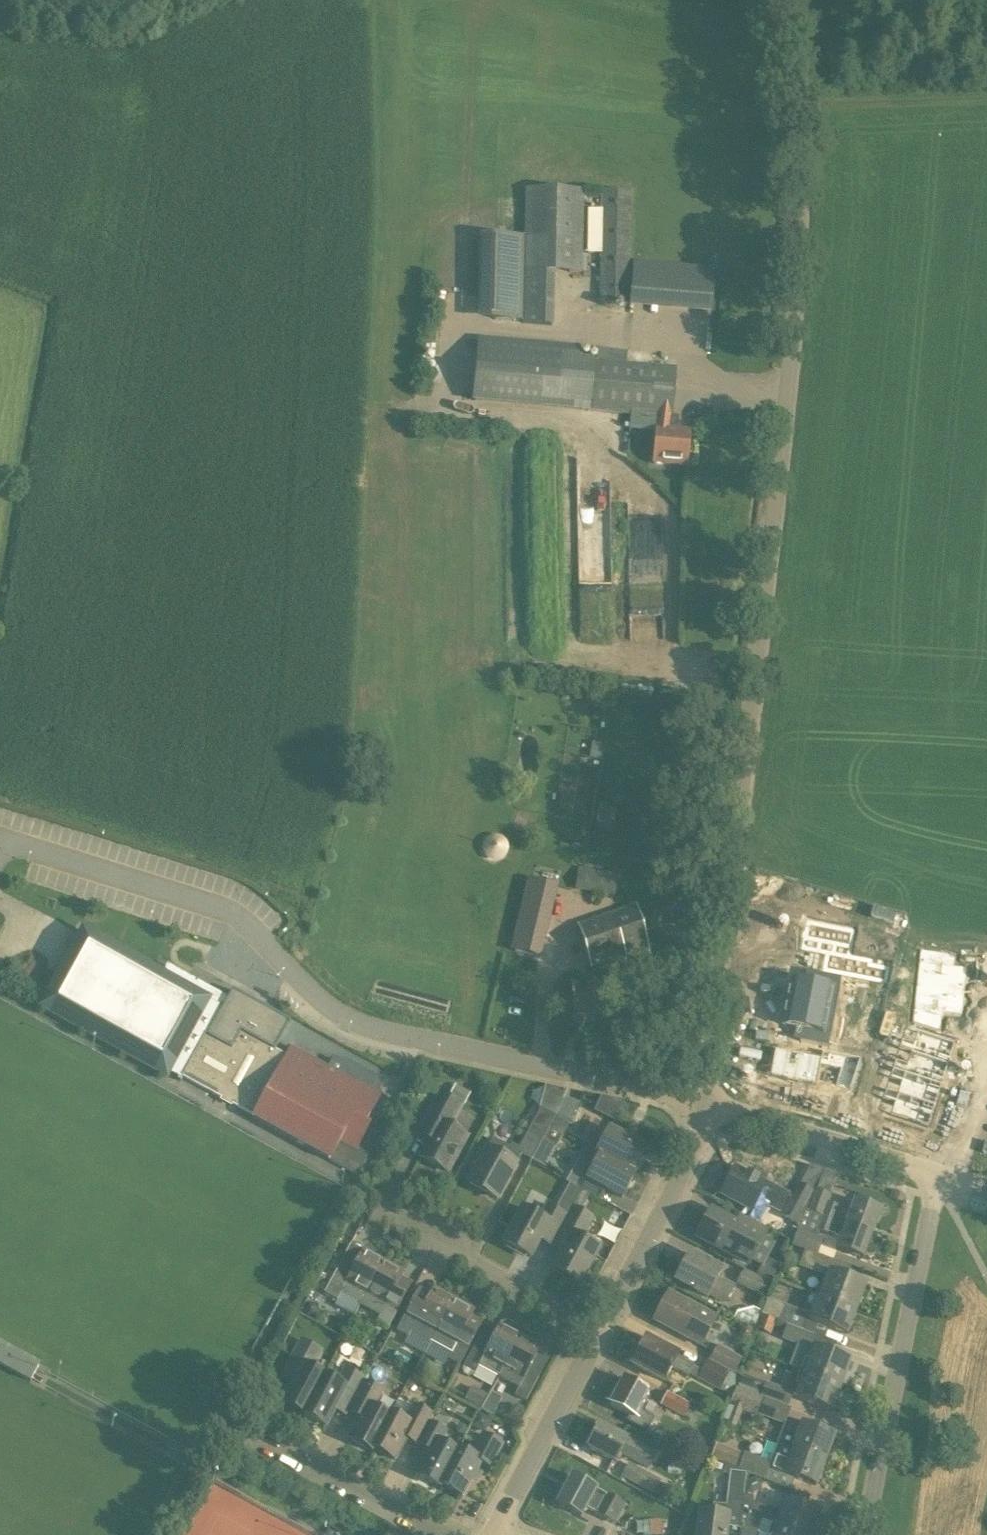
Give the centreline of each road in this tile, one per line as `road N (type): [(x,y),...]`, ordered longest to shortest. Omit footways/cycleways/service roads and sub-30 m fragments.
road 1 (unclassified): [(712,1046),(792,346),(800,152),(789,0)]
road 2 (residential): [(705,1101),(370,1029),(330,1008),(233,915),(14,843),(0,849)]
road 3 (residential): [(864,1534),(938,1175)]
road 4 (residential): [(598,1334),(689,1156),(705,1101)]
road 5 (residential): [(938,1175),(705,1101)]
road 6 (residential): [(598,1334),(388,1221)]
road 7 (residential): [(493,1530),(598,1334)]
road 8 (residential): [(443,1534),(251,1436)]
road 9 (residential): [(986,1010),(971,1102),(938,1175)]

